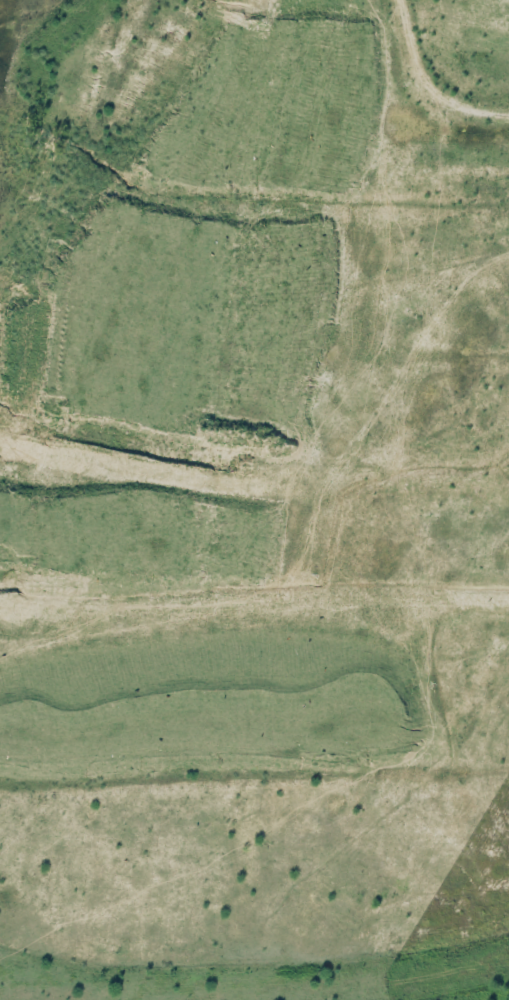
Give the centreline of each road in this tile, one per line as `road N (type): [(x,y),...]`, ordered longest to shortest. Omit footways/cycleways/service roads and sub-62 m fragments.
road 1 (residential): [(508,256),(478,271),(366,433),(330,470),(283,489),(0,444)]
road 2 (residential): [(0,610),(80,618),(508,599)]

